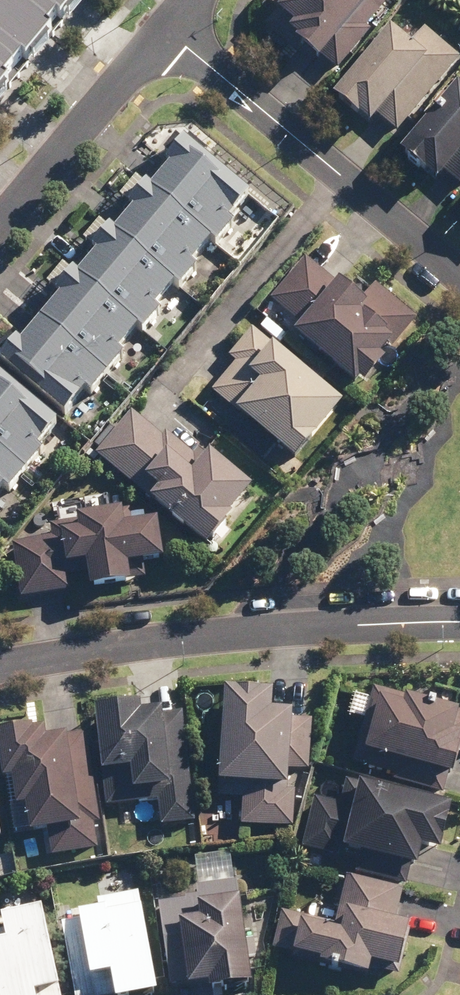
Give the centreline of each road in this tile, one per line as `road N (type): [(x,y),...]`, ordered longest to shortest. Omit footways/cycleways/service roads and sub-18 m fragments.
road 1 (residential): [(0,668),(215,635),(459,623)]
road 2 (residential): [(164,397),(342,179)]
road 3 (residential): [(0,228),(168,32)]
road 4 (residential): [(168,32),(342,179)]
road 5 (residential): [(342,179),(459,275)]

